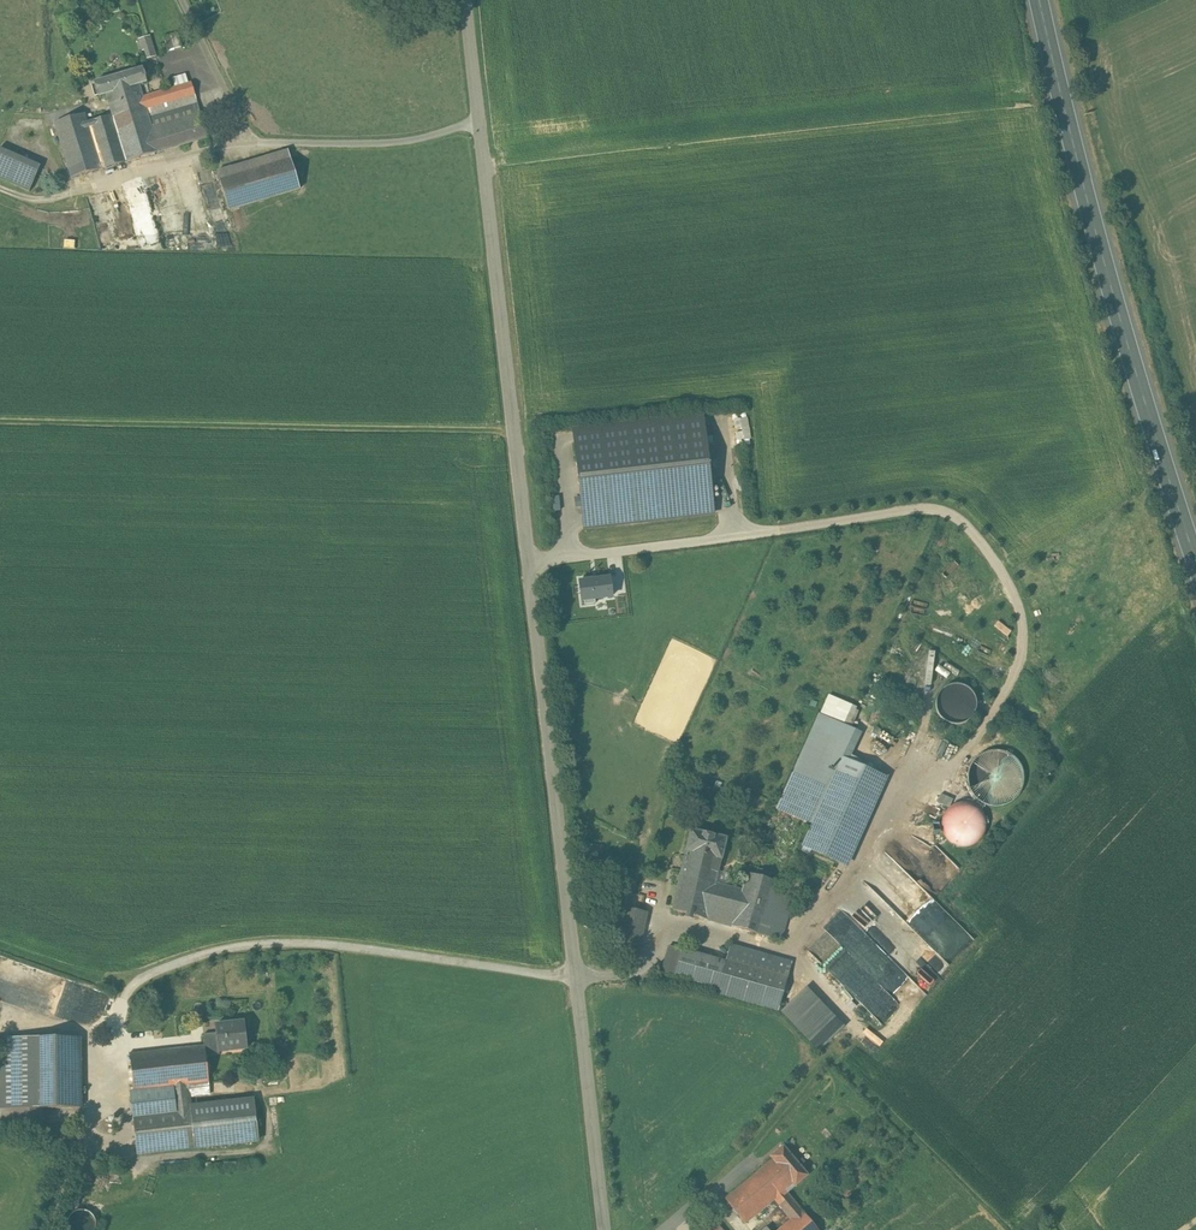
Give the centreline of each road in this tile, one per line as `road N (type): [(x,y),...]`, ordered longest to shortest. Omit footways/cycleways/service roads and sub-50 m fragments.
road 1 (unclassified): [(465,0),(606,1229)]
road 2 (primary): [(1041,0),(1092,213),(1195,566)]

